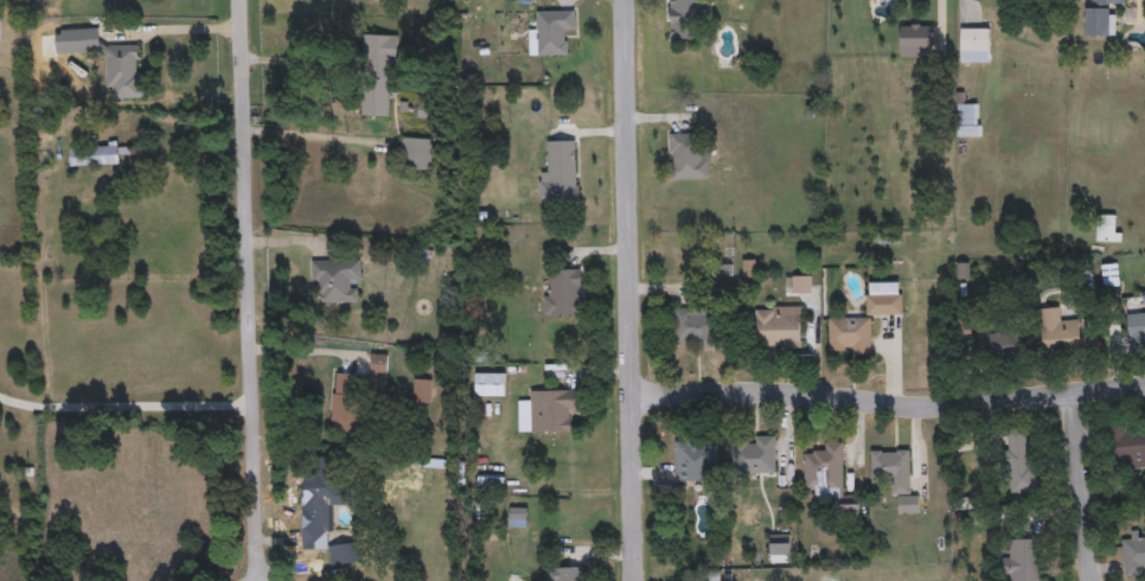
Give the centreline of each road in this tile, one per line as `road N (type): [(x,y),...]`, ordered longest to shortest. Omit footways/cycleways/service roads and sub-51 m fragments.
road 1 (residential): [(257,580),(239,0)]
road 2 (residential): [(635,580),(623,0)]
road 3 (residential): [(1144,389),(935,407),(781,394),(631,396)]
road 4 (residential): [(1093,580),(1070,398)]

